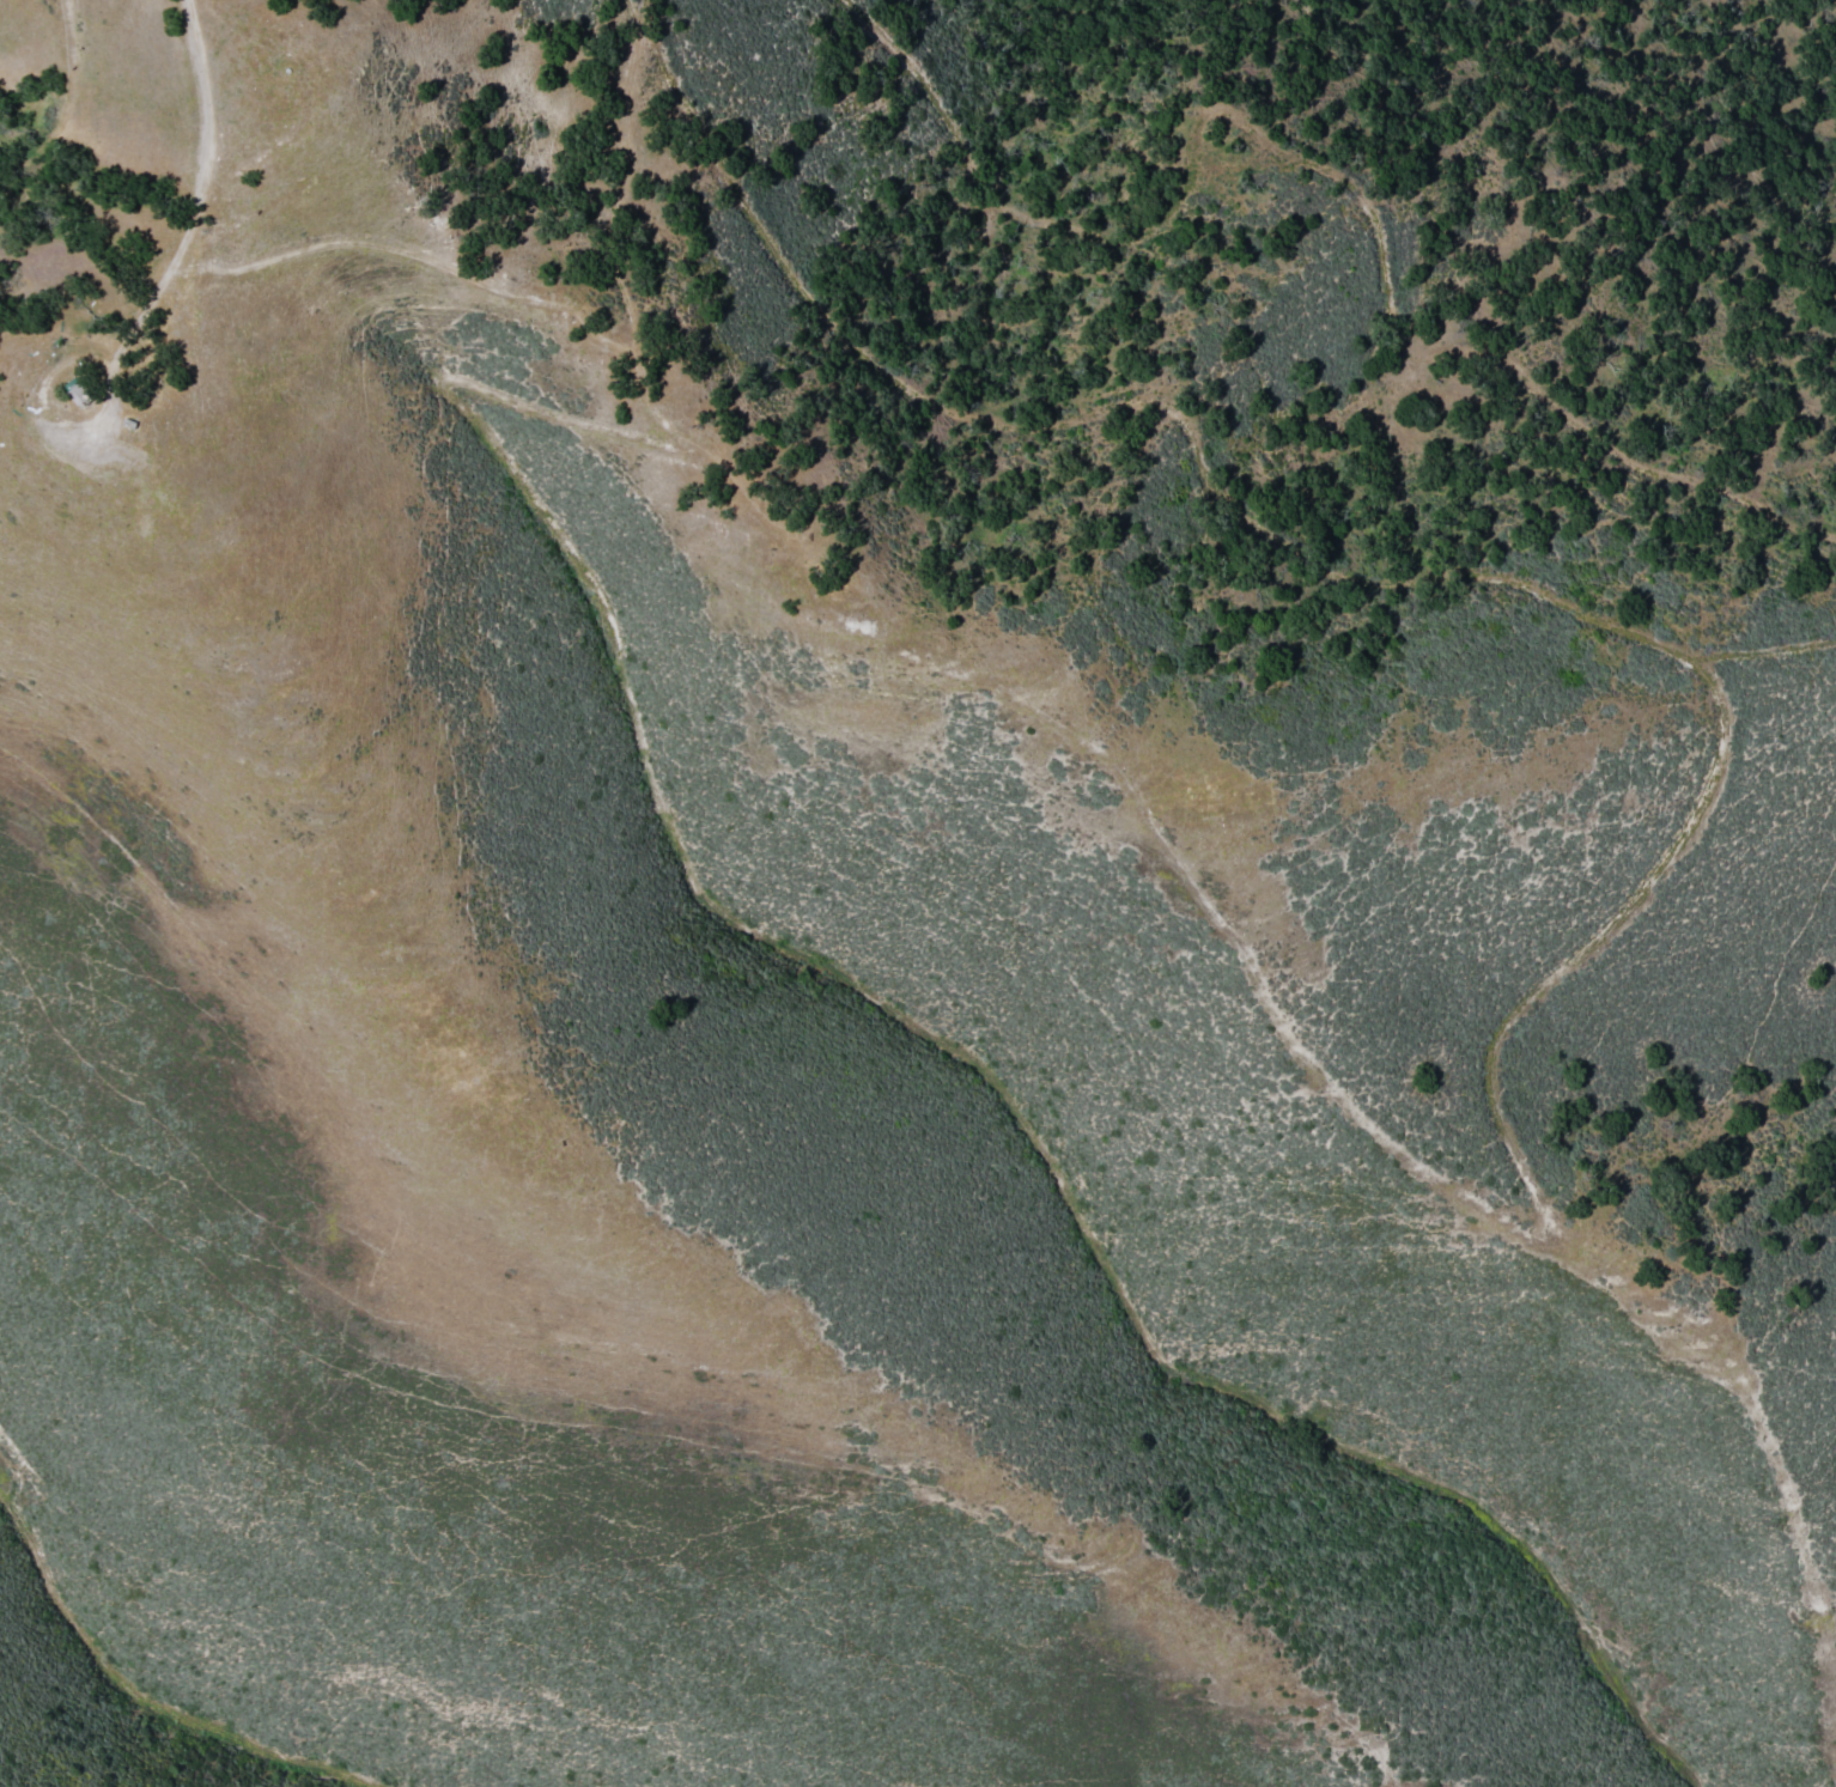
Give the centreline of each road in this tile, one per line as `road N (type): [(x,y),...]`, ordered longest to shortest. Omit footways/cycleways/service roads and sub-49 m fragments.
road 1 (track): [(180,0),(212,144),(160,291),(117,361)]

